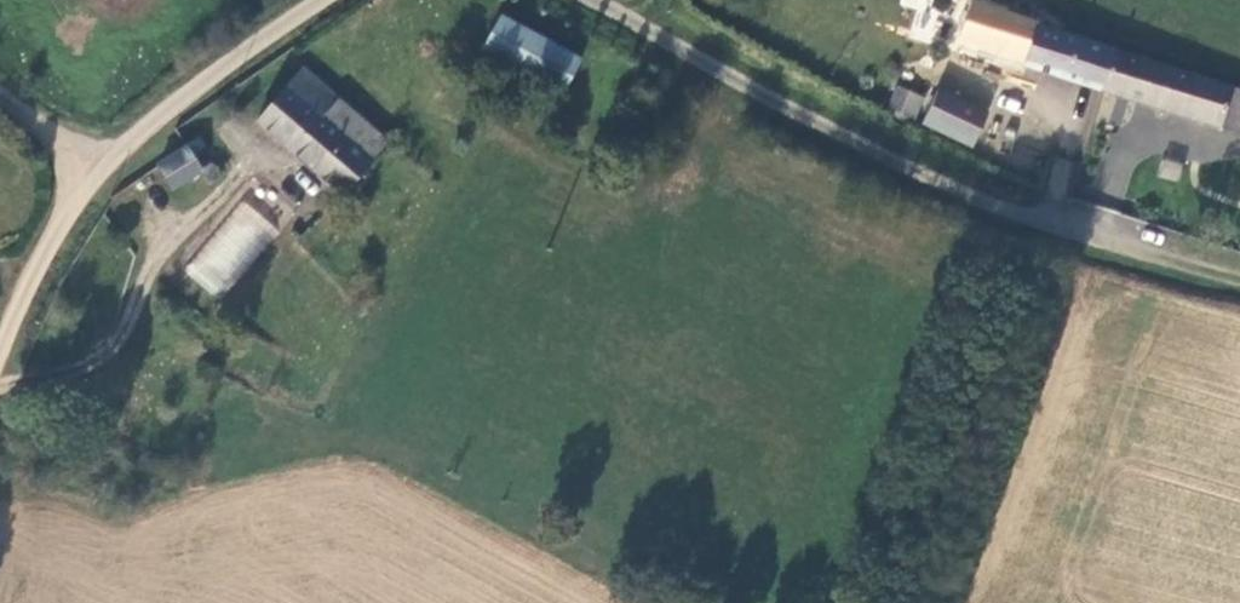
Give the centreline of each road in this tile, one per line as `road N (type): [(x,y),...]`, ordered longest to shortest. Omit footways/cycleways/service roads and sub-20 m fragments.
road 1 (unclassified): [(0,368),(46,240),(141,122),(311,0)]

